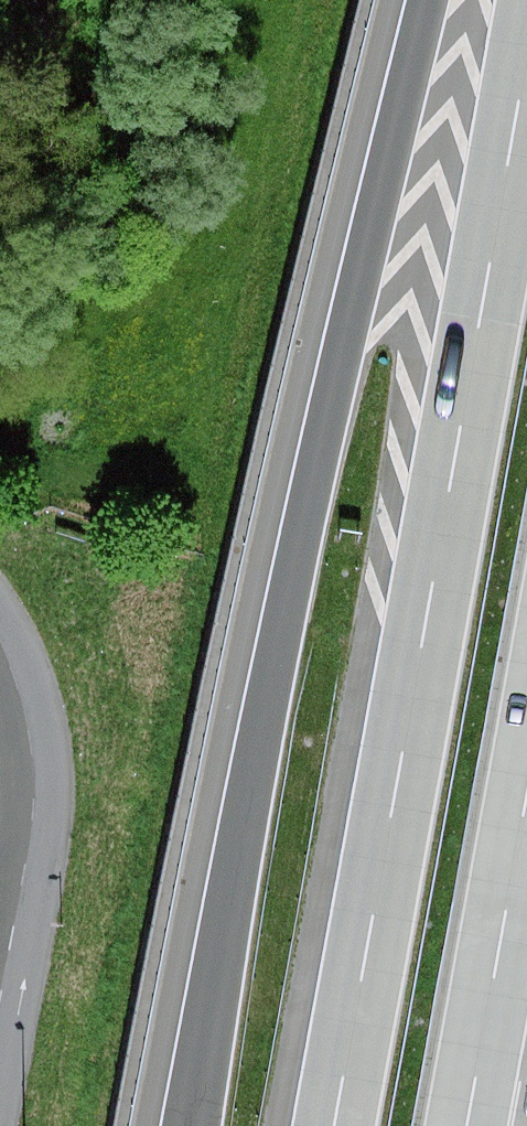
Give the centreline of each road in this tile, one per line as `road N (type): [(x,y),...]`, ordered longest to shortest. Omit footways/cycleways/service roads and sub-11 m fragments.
road 1 (motorway): [(435,0),(226,900),(187,1125)]
road 2 (motorway): [(526,63),(327,1125)]
road 3 (motorway): [(478,1051),(526,782)]

